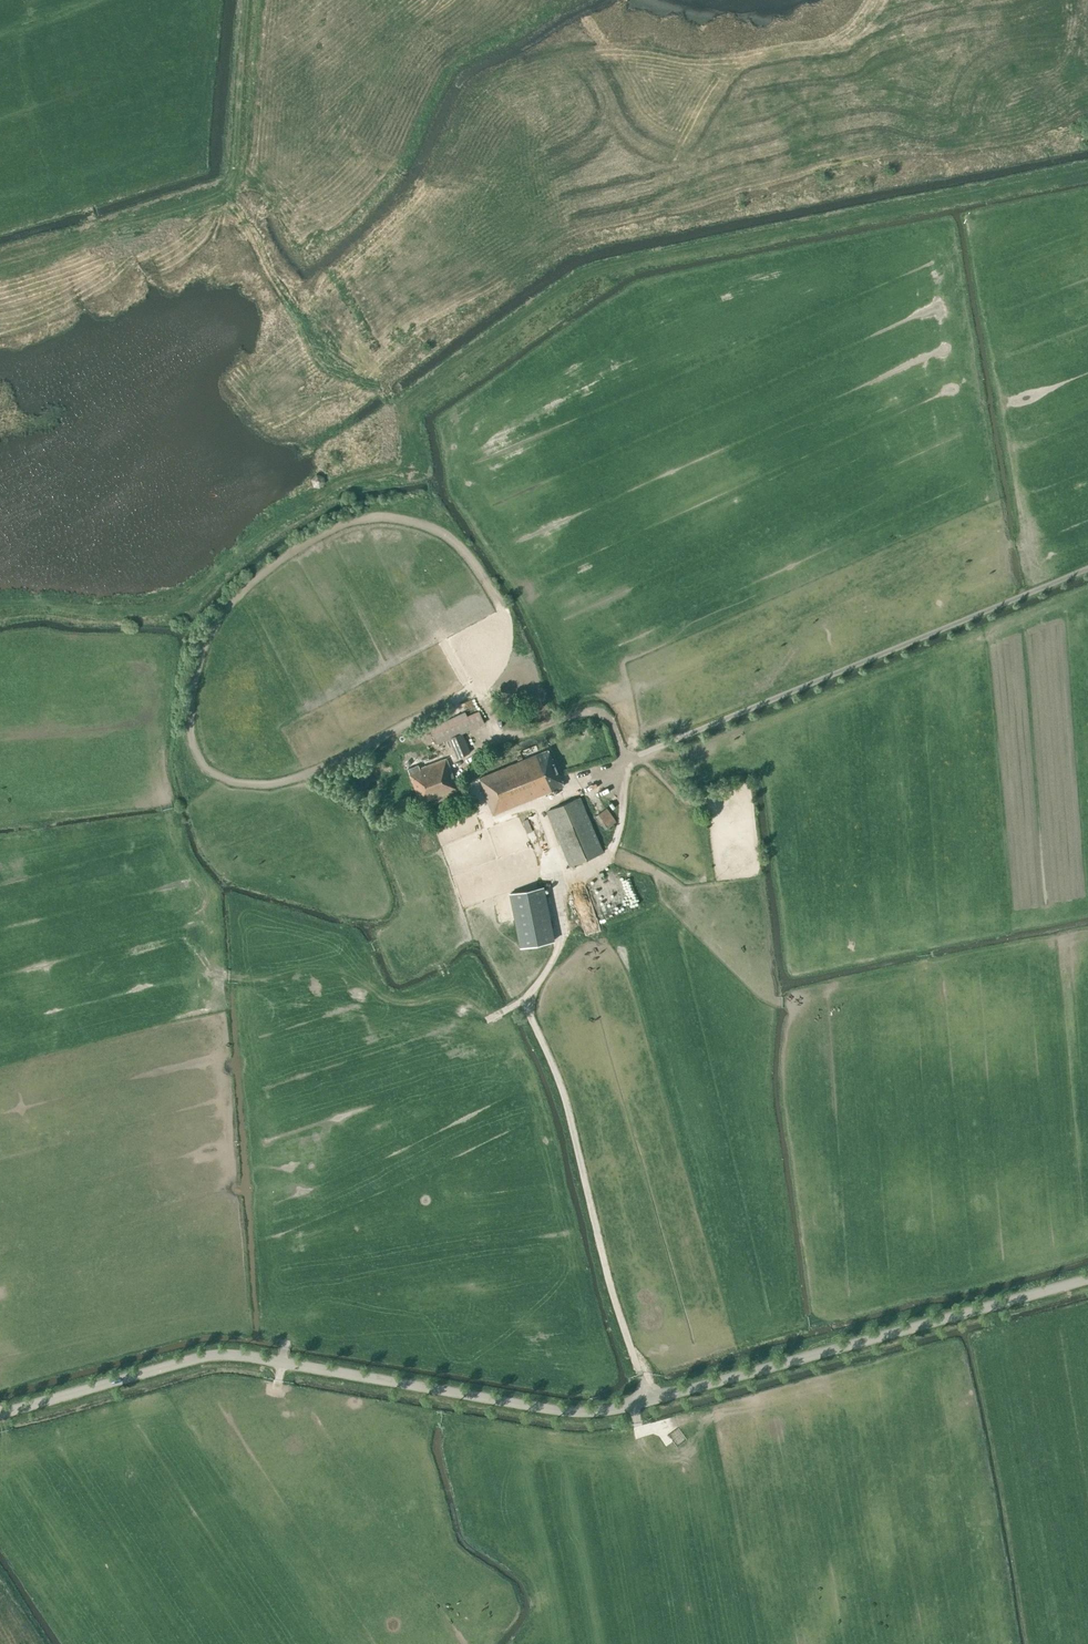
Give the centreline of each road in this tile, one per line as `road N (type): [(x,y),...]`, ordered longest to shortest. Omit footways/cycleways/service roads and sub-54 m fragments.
road 1 (unclassified): [(0,1413),(220,1354),(599,1412),(1087,1280)]
road 2 (track): [(648,1400),(598,1244),(564,1094),(525,1001),(560,939),(558,888)]

